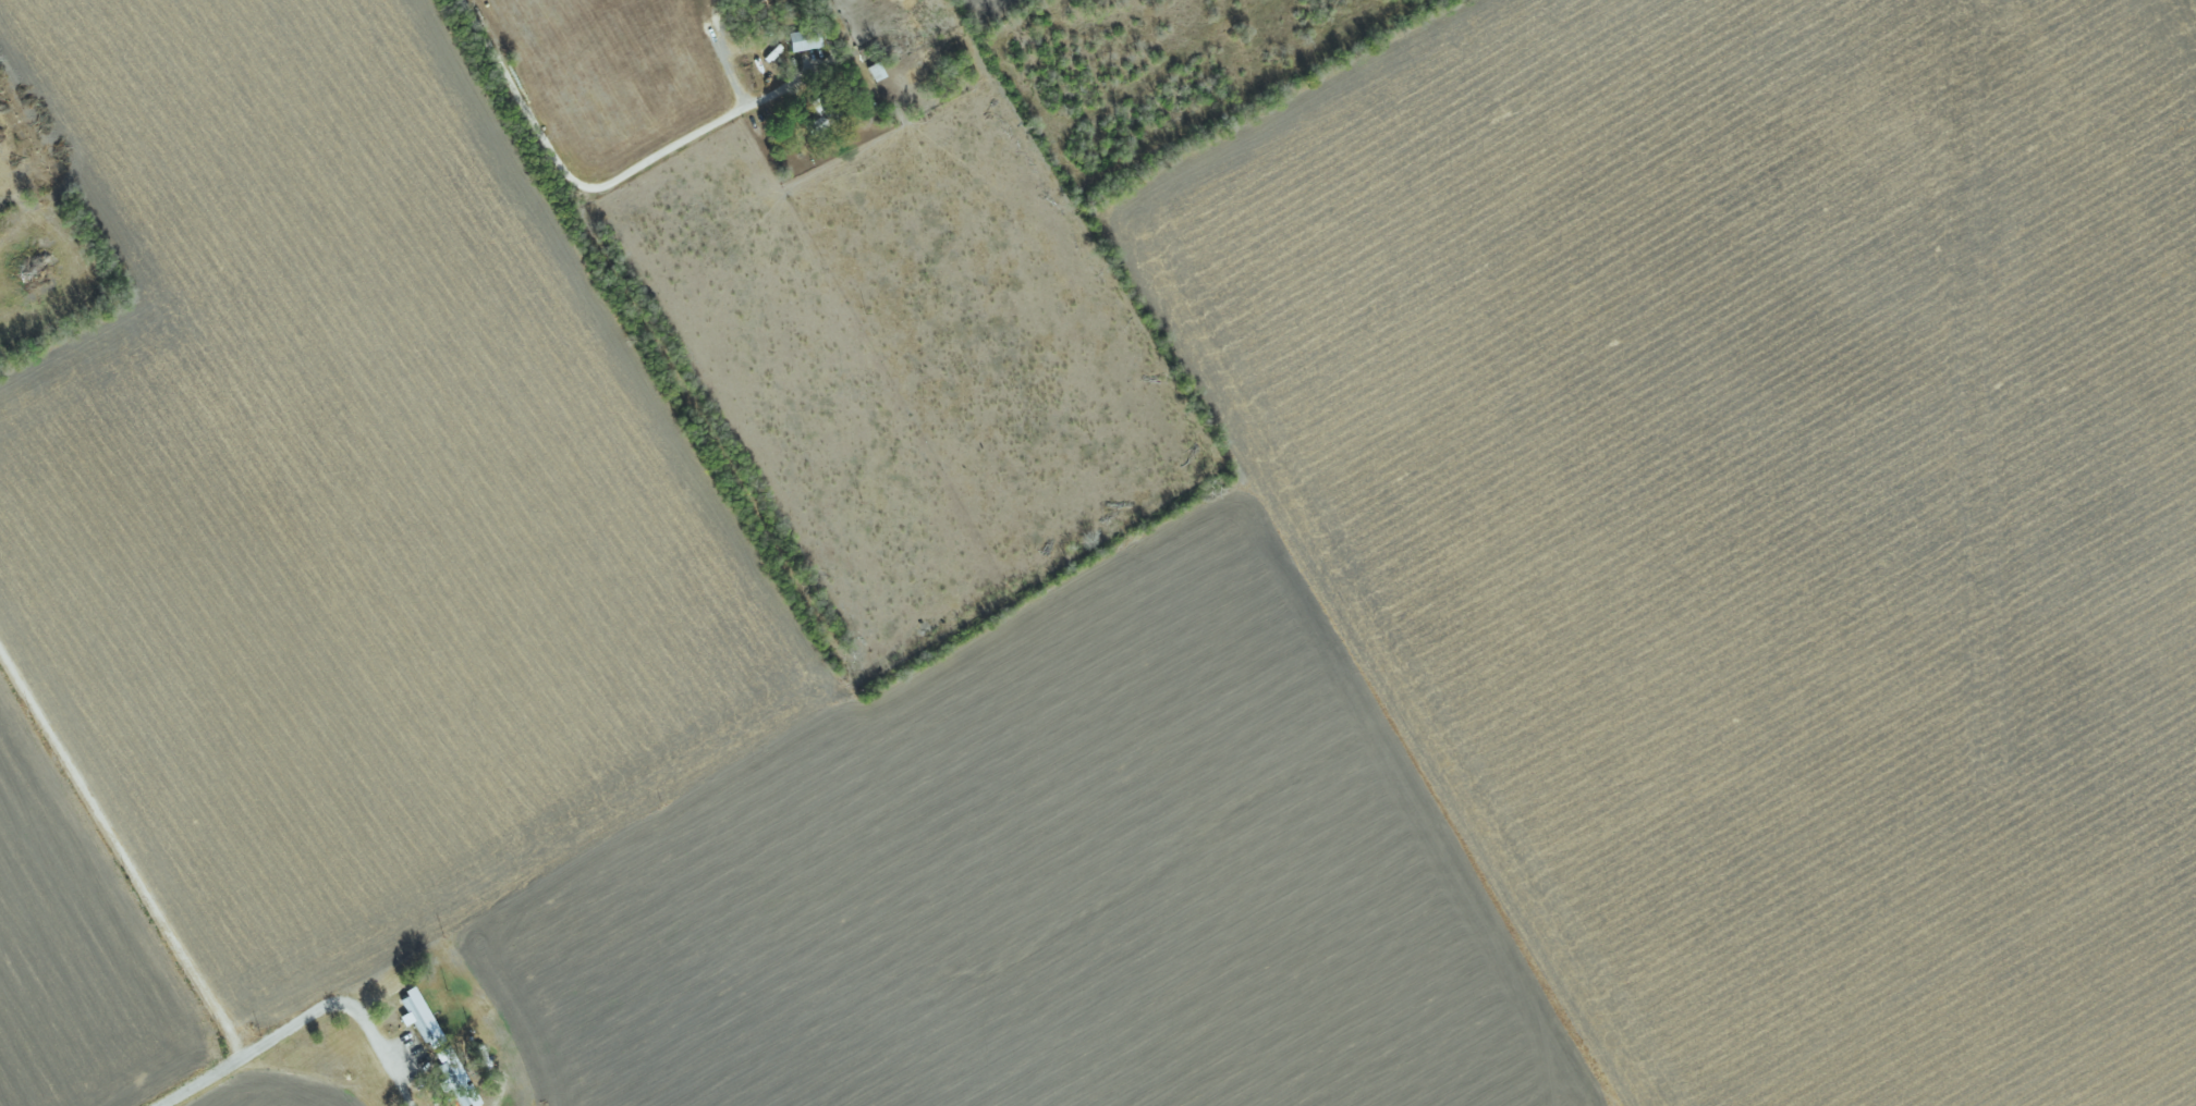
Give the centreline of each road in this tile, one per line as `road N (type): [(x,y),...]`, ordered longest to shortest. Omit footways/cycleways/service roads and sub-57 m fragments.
road 1 (residential): [(491,0),(603,159),(644,174),(809,109)]

